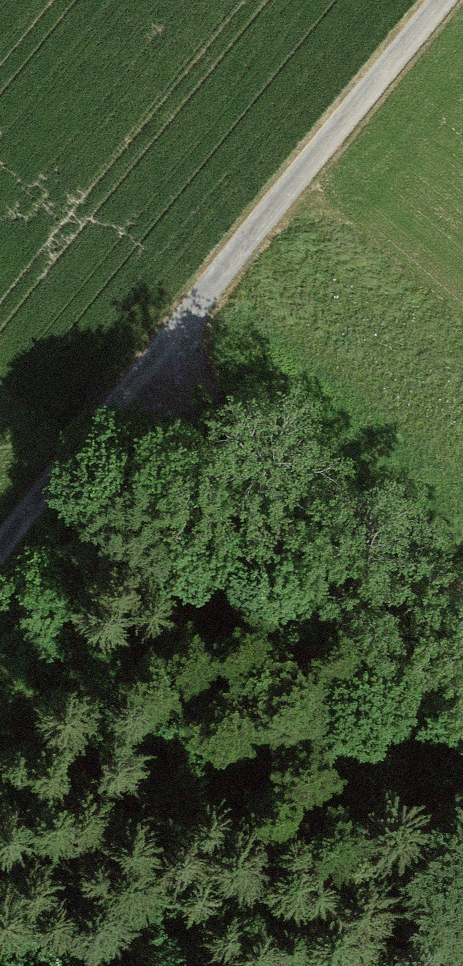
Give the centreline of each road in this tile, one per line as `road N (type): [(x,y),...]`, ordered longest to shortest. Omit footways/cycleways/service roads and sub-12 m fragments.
road 1 (track): [(0,531),(432,0)]
road 2 (track): [(462,618),(142,354)]

